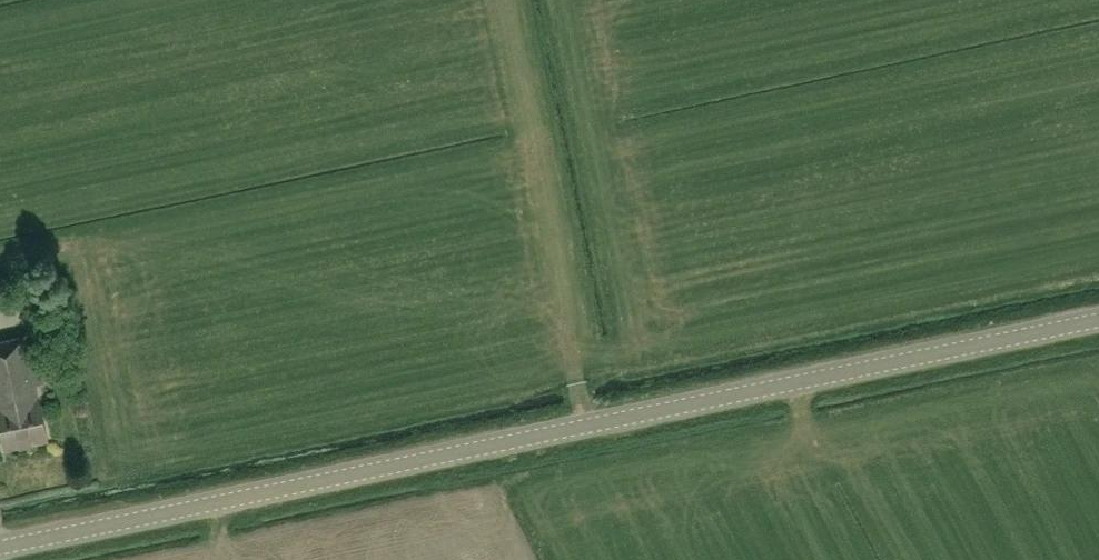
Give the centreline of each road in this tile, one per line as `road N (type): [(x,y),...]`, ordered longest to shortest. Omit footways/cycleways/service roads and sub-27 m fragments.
road 1 (tertiary): [(0,546),(1098,322)]
road 2 (track): [(505,0),(585,425)]

